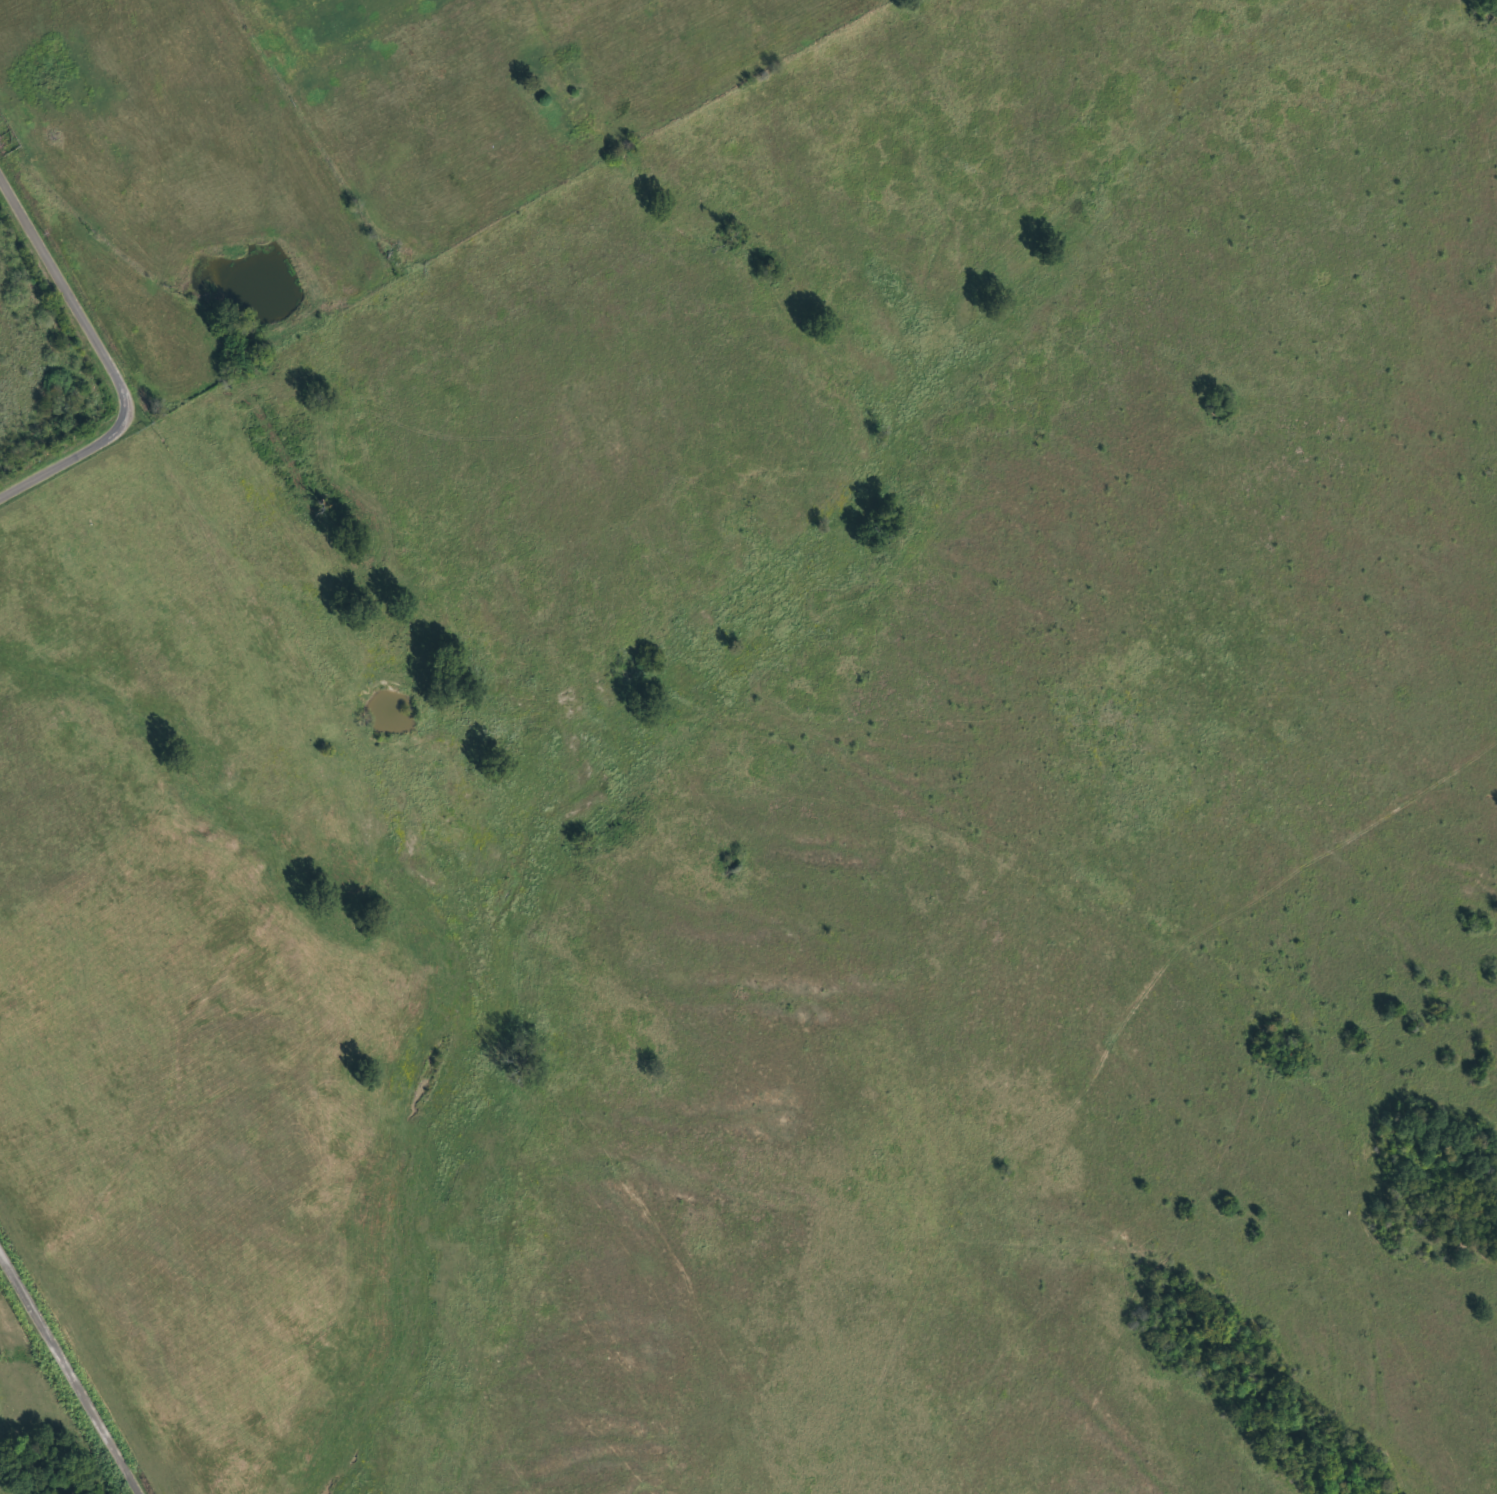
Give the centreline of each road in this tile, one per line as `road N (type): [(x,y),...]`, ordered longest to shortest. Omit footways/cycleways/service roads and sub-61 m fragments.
road 1 (residential): [(0,498),(119,431),(130,412),(0,176)]
road 2 (residential): [(130,412),(277,611),(312,674),(330,729)]
road 3 (residential): [(133,1493),(0,1259)]

